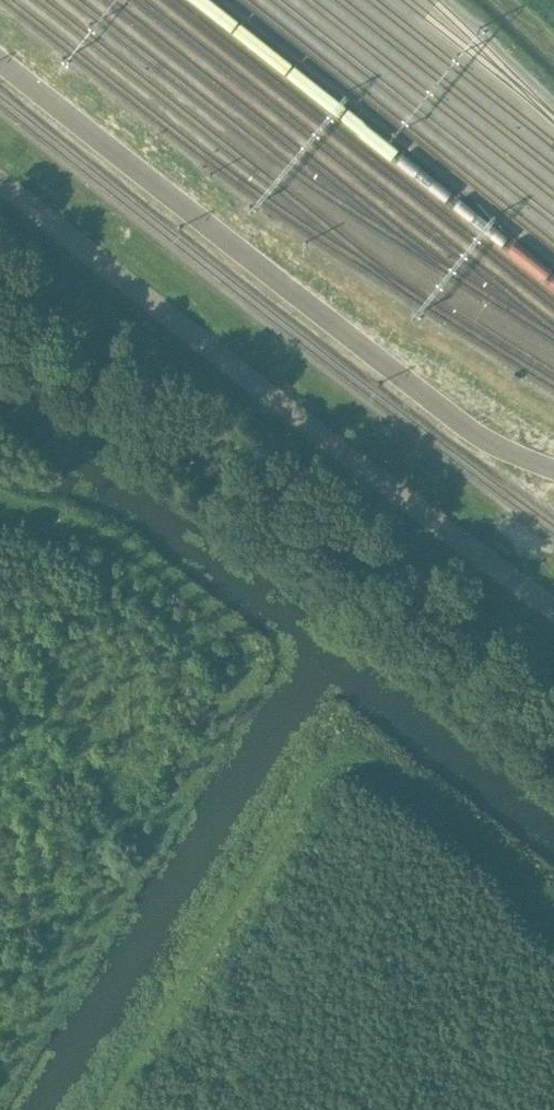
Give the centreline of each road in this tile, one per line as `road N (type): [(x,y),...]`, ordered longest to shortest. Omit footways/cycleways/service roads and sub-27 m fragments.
road 1 (track): [(0,498),(130,550),(235,635),(248,663),(190,776),(0,1077)]
road 2 (track): [(110,1109),(306,794),(335,762),(369,765),(447,819),(553,926)]

